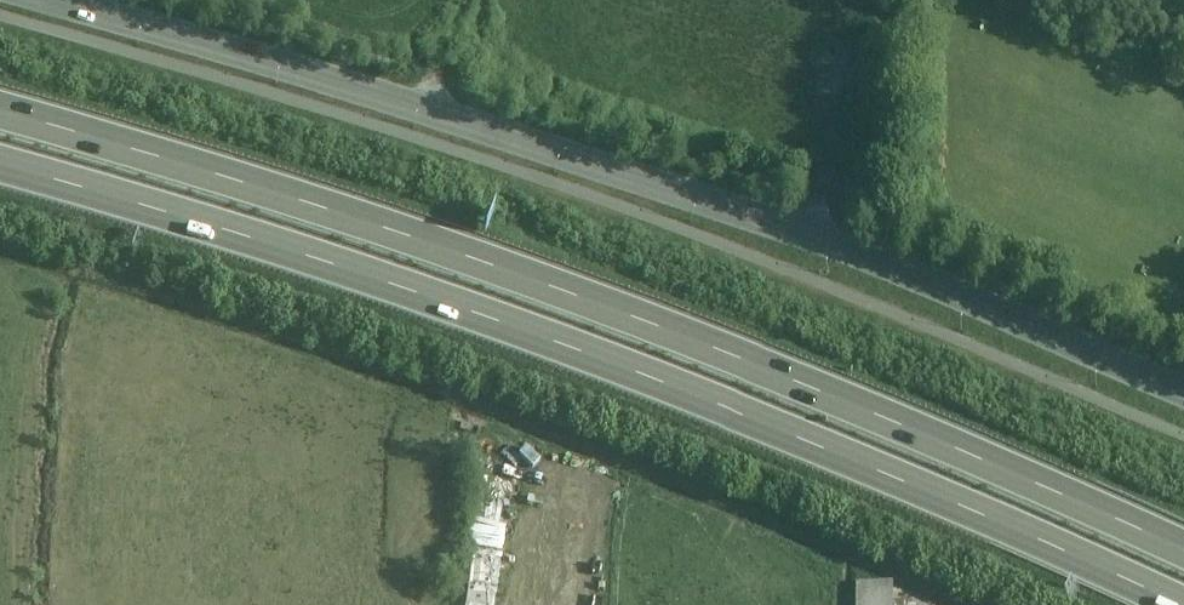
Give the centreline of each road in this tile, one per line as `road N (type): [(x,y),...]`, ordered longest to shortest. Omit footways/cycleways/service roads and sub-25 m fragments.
road 1 (motorway): [(1183,557),(565,295),(0,117)]
road 2 (motorway): [(0,170),(389,291),(705,407),(1165,604)]
road 3 (residential): [(58,0),(810,230),(1183,393)]

